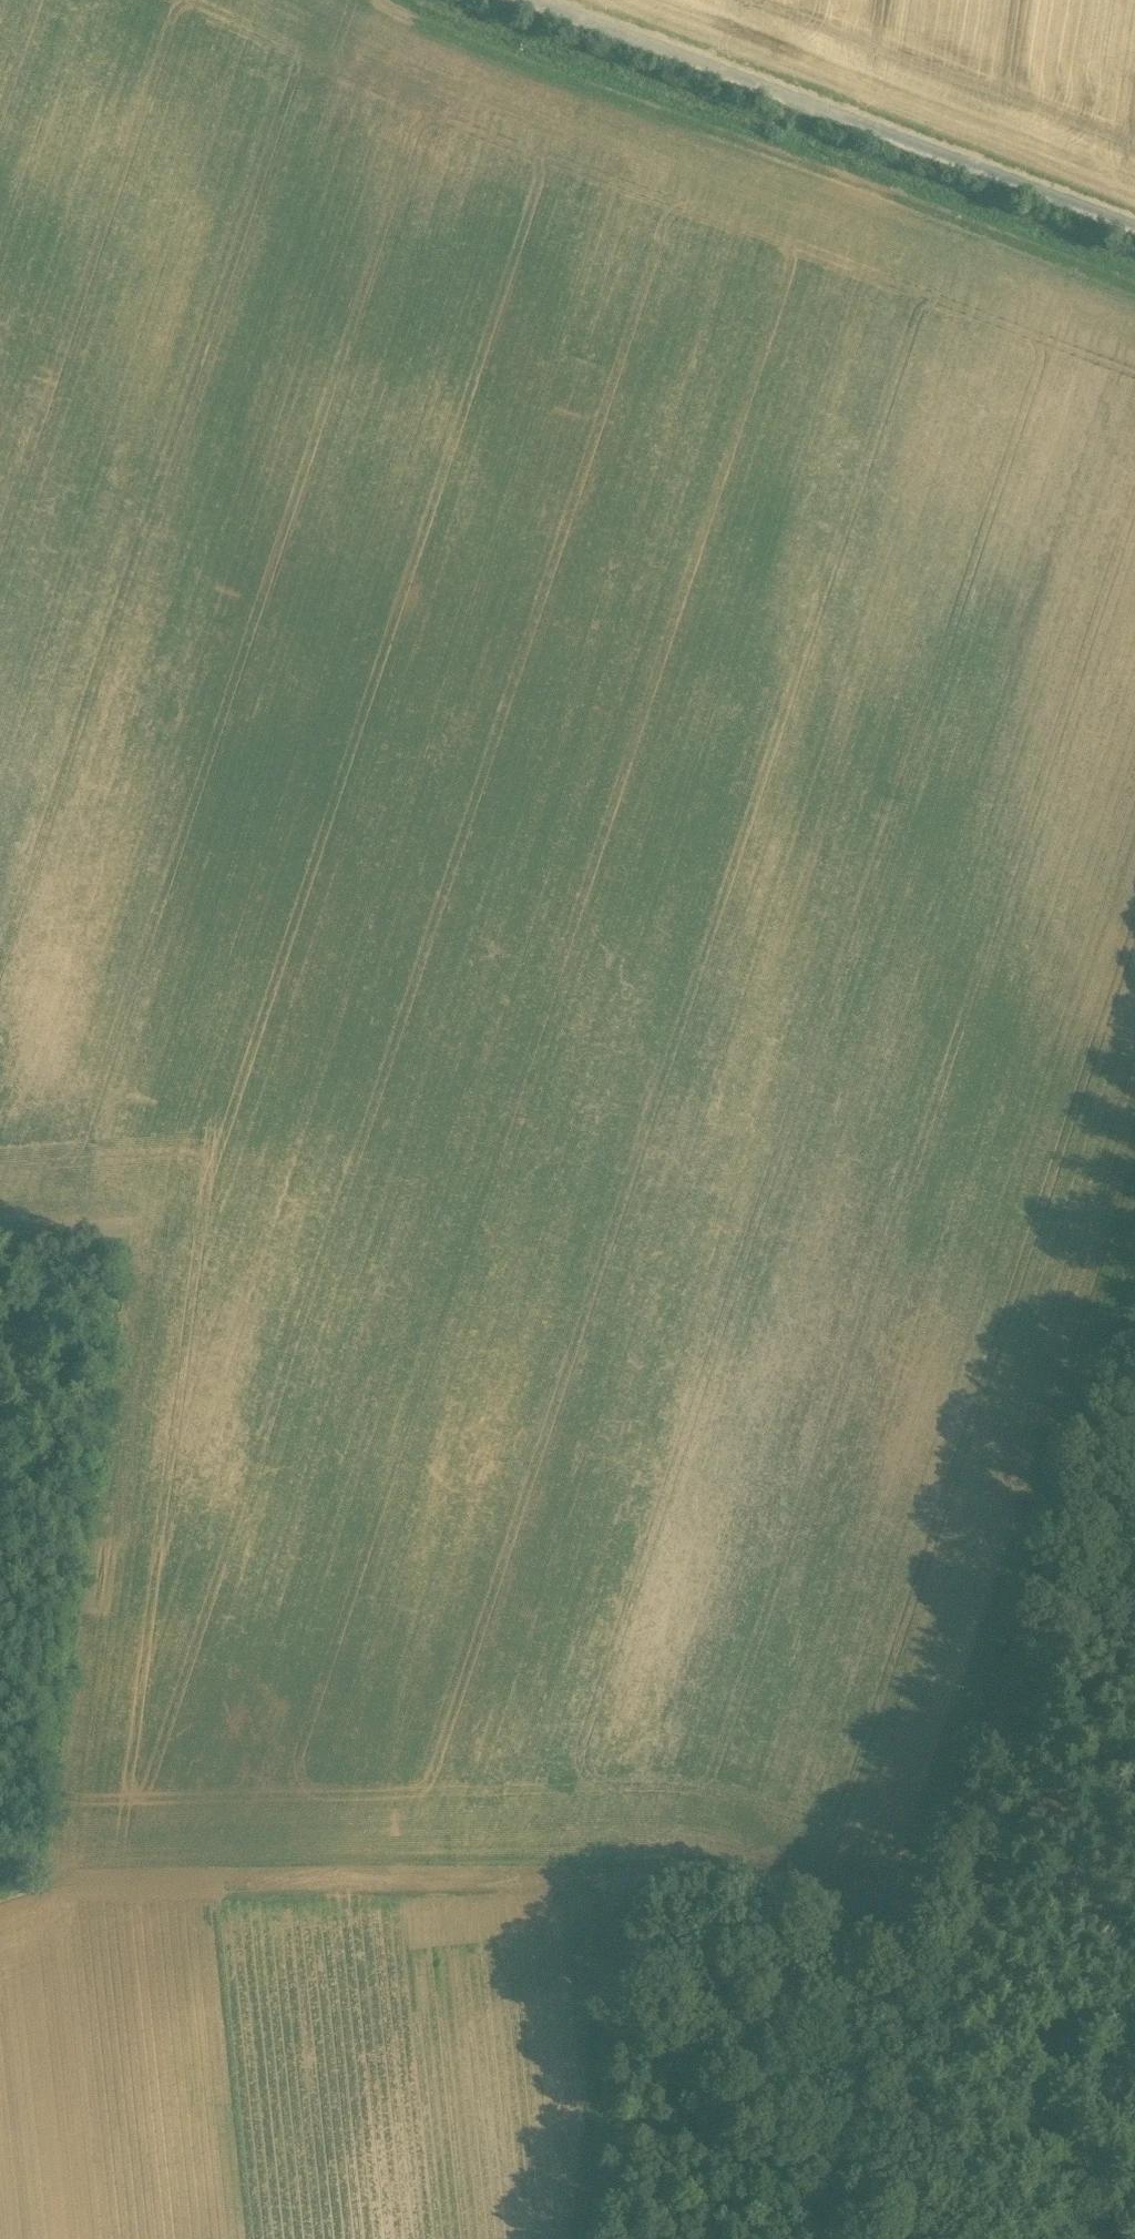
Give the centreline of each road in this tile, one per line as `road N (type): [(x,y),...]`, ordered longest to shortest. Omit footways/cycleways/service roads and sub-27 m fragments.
road 1 (track): [(1134,1355),(844,2238)]
road 2 (track): [(1134,230),(513,0)]
road 3 (track): [(1134,2013),(984,1964),(933,1957)]

